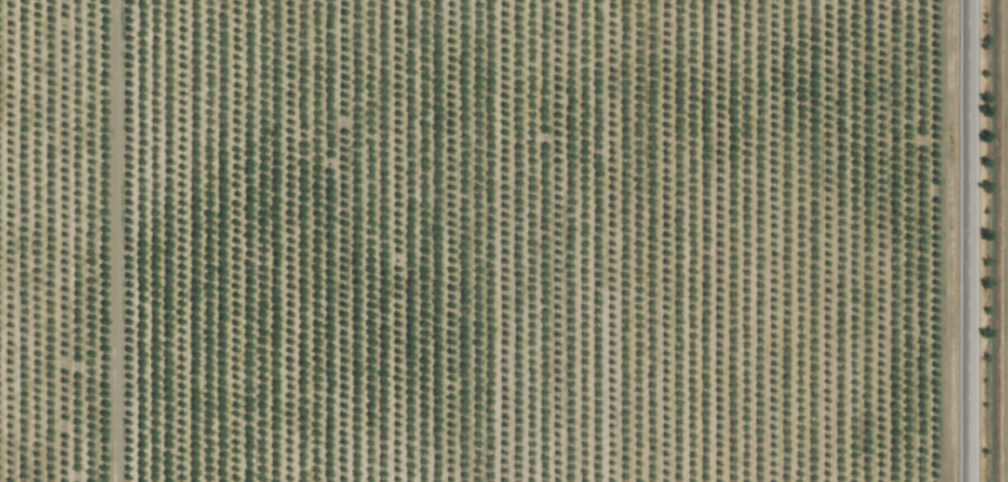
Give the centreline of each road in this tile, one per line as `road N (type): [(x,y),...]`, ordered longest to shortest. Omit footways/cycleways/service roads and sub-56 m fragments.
road 1 (residential): [(118,481),(113,0)]
road 2 (tertiary): [(970,0),(970,481)]

